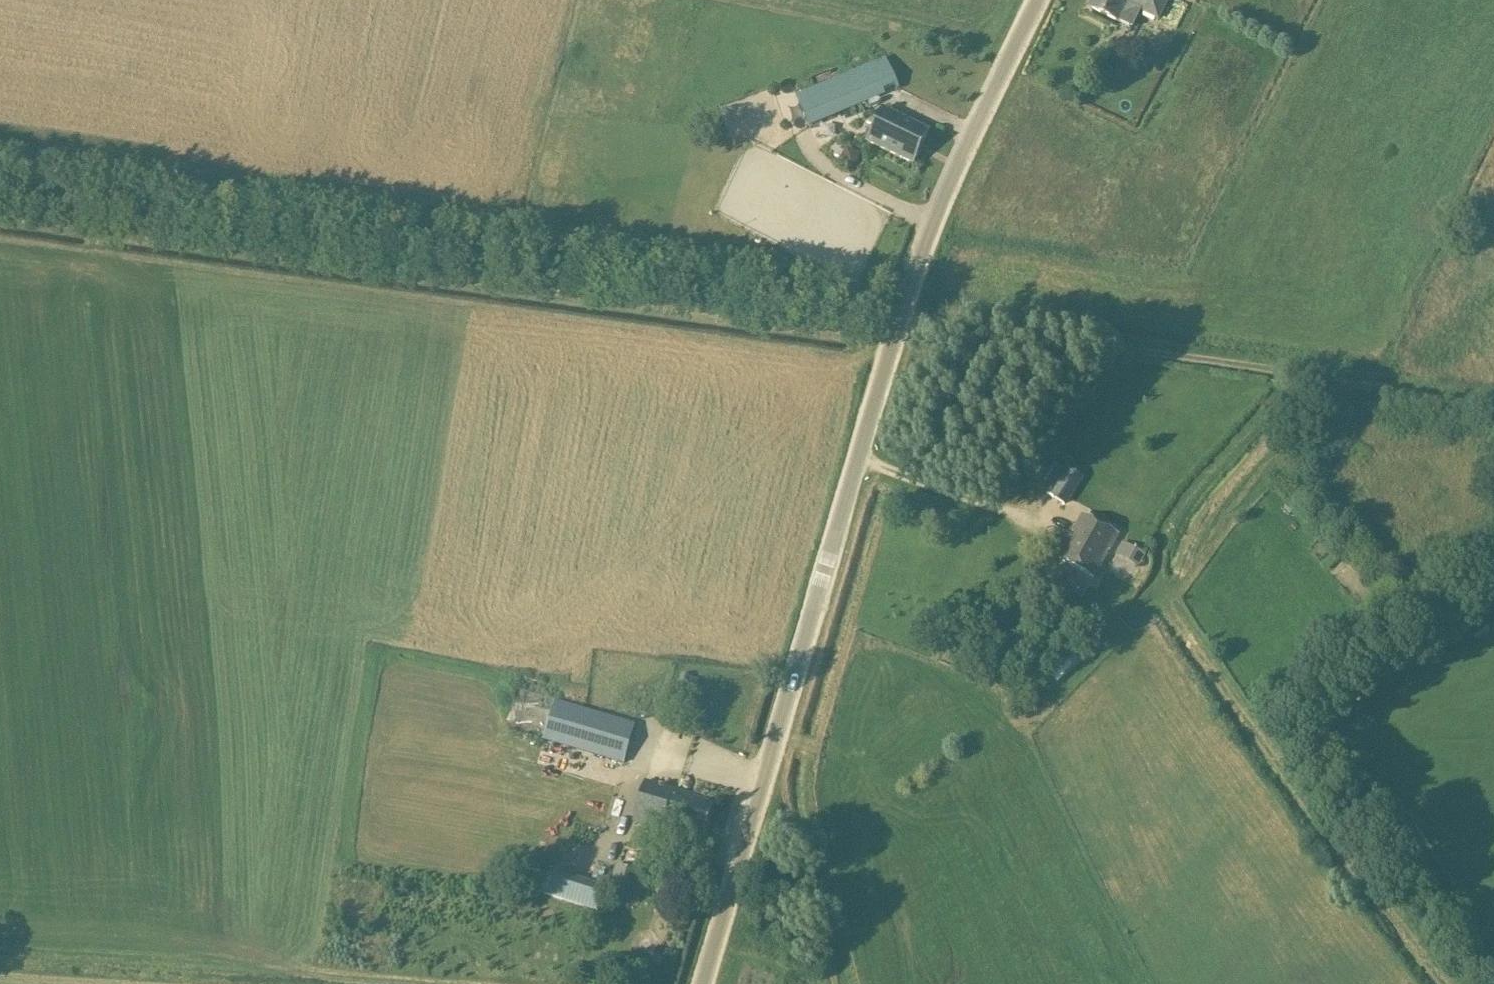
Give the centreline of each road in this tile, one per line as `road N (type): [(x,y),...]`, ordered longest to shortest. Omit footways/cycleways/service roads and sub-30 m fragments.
road 1 (unclassified): [(1039,0),(923,247),(703,983)]
road 2 (track): [(848,313),(1493,401)]
road 3 (track): [(364,983),(0,957)]

